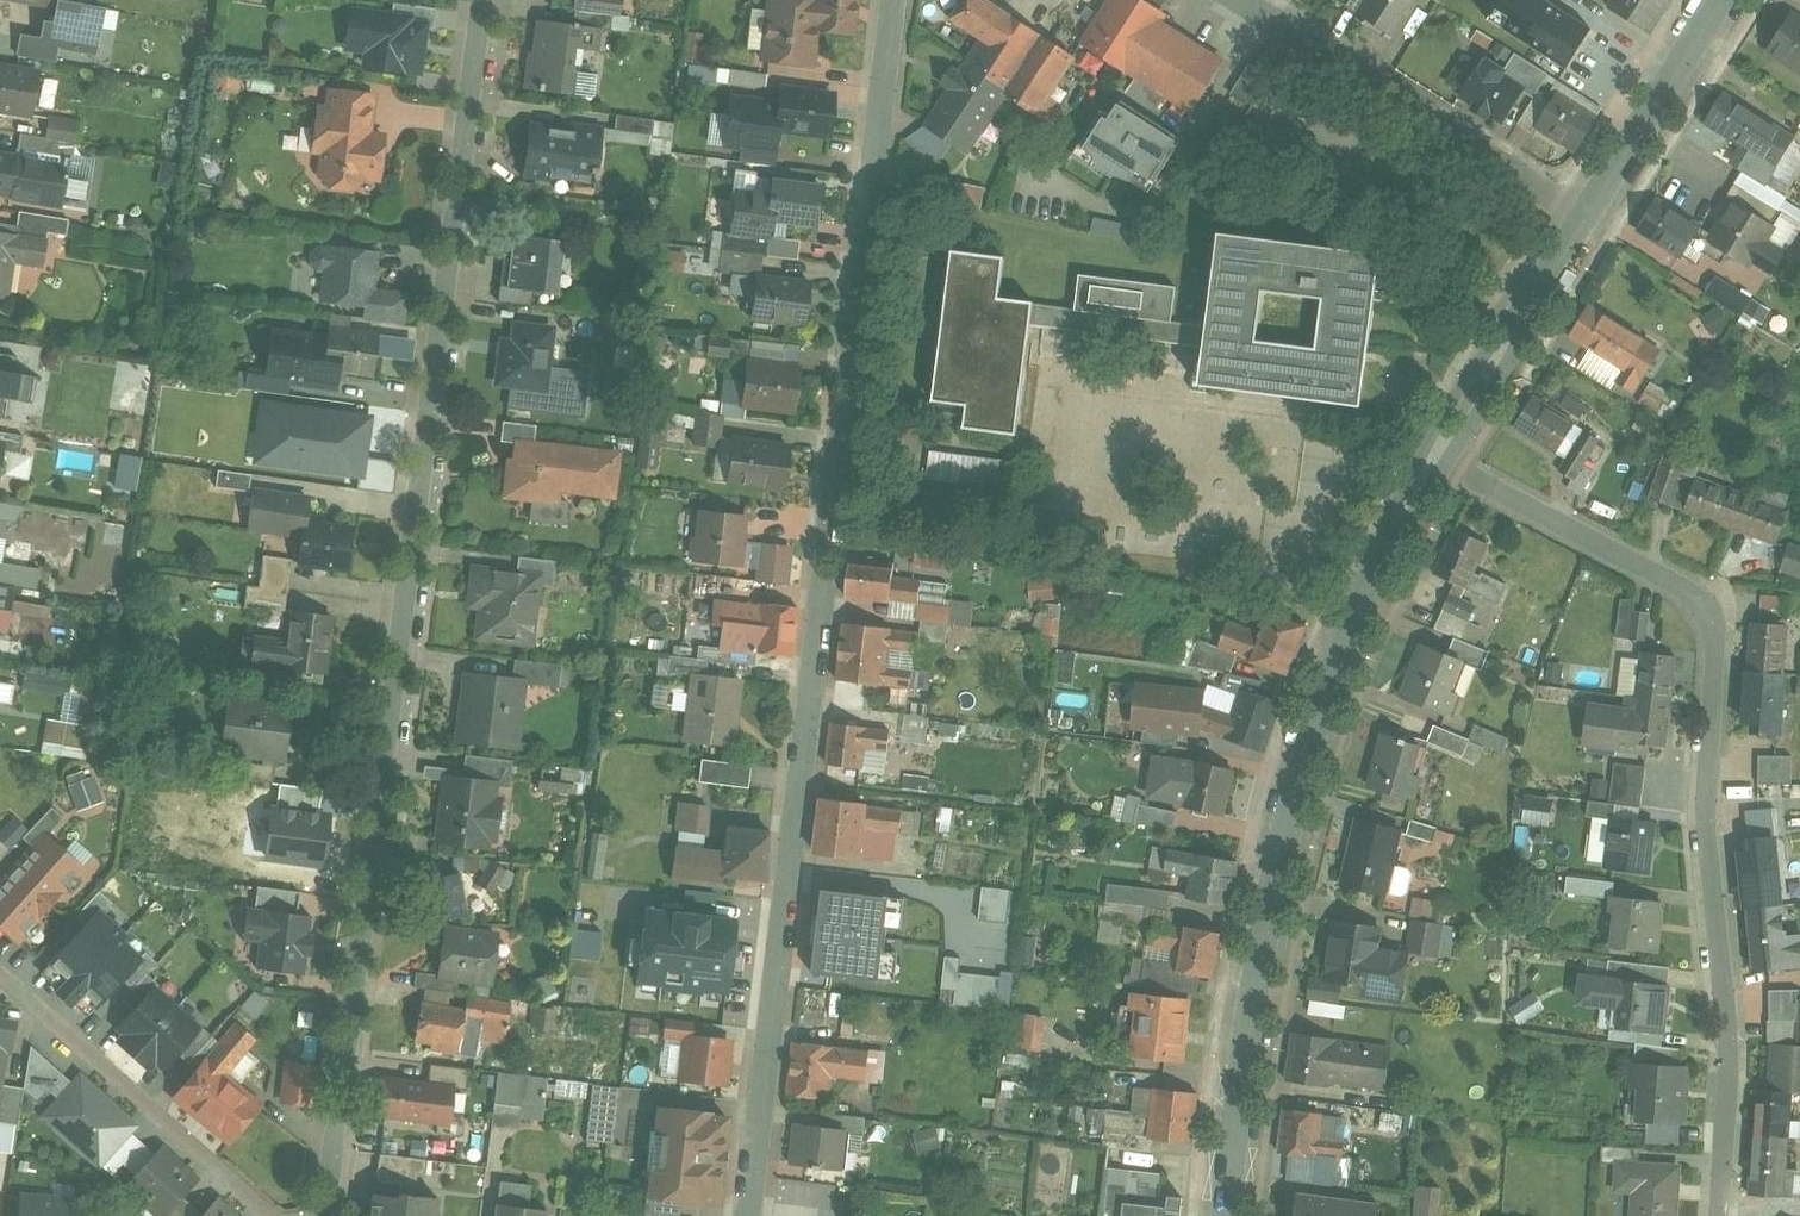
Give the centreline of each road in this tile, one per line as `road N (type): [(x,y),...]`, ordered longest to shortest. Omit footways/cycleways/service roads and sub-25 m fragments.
road 1 (residential): [(481,0),(323,1215)]
road 2 (residential): [(894,0),(746,1215)]
road 3 (residential): [(1722,1215),(1731,1074),(1707,778),(1712,644),(1702,607),(1680,583),(1439,452)]
road 4 (tertiary): [(1439,452),(1374,569),(1306,746),(1255,973),(1223,1215)]
road 5 (residential): [(1583,218),(1241,0)]
road 6 (residential): [(271,1215),(0,974)]
road 7 (tertiary): [(1583,218),(1439,452)]
road 8 (tertiary): [(1712,0),(1583,218)]

